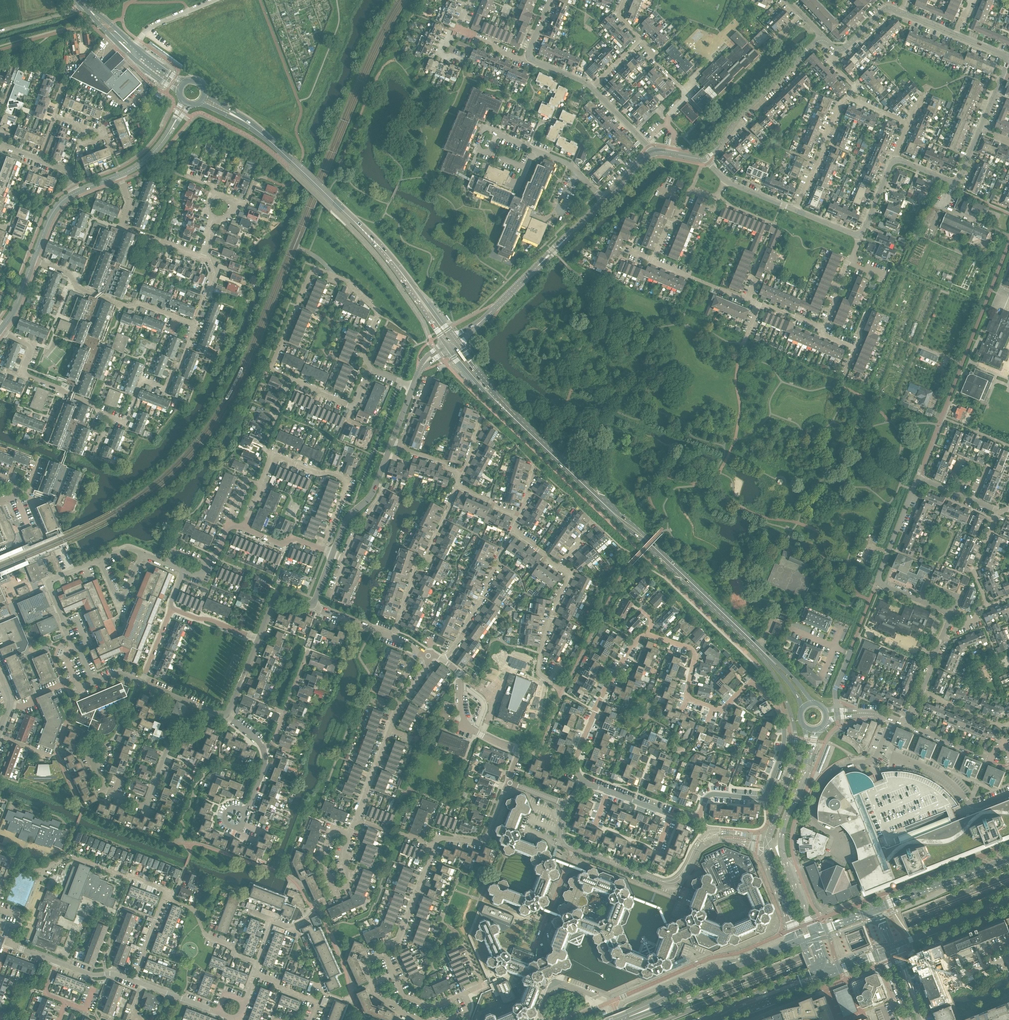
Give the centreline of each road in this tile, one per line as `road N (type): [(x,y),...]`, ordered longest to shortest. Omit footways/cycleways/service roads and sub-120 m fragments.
road 1 (primary): [(1008,875),(629,1016)]
road 2 (primary): [(664,1019),(1008,884)]
road 3 (primary): [(430,314),(387,255),(244,121)]
road 4 (residential): [(292,379),(270,369),(314,269),(349,284),(378,316)]
road 5 (residential): [(563,804),(566,845),(659,881),(680,876),(709,837)]
road 6 (residential): [(650,636),(691,649),(688,698),(721,710),(752,683),(778,708)]
road 7 (residential): [(72,646),(50,582),(128,547),(167,564)]
road 8 (residential): [(477,325),(606,200)]
road 9 (residential): [(778,708),(784,739),(764,798),(710,795),(698,820)]
road 10 (residential): [(94,764),(102,790),(146,808),(172,743),(197,729)]
road 11 (primary): [(647,541),(771,659)]
road 12 (residential): [(167,891),(66,855),(35,871),(16,855)]
road 13 (residential): [(510,785),(518,751),(465,727),(460,672),(445,661)]
road 14 (residential): [(706,159),(821,40)]
road 15 (primary): [(612,512),(494,399)]
road 16 (residential): [(394,636),(416,570),(457,487)]
road 17 (residential): [(110,416),(127,423),(143,380),(167,389),(195,325)]
road 18 (residential): [(921,600),(878,582),(918,479)]
road 19 (residential): [(1008,941),(942,972),(946,983),(1008,958)]
road 20 (residential): [(322,550),(348,484),(274,456)]
road 21 (residential): [(575,759),(632,646),(650,636)]
road 22 (residential): [(445,661),(512,531)]
road 23 (residential): [(2,327),(32,344),(21,374),(94,404)]
road 24 (residential): [(562,692),(538,673),(569,576),(560,567)]
road 25 (unclassified): [(744,962),(718,963),(624,1002),(625,1019)]
road 26 (residential): [(203,258),(121,226),(131,202),(118,176)]
road 27 (primary): [(1008,858),(878,909)]
road 28 (residential): [(671,154),(668,118),(686,95),(641,42)]
road 29 (residential): [(1008,793),(975,806),(929,768),(892,760)]
road 30 (primary): [(744,962),(629,1016)]
road 31 (residential): [(893,159),(955,183),(980,128)]
road 32 (residential): [(333,554),(350,515),(377,485),(391,444)]
road 33 (residential): [(796,210),(847,97)]
road 34 (primary): [(894,949),(1008,902)]
road 35 (residential): [(698,820),(584,780)]
road 36 (primary): [(708,1019),(819,975)]

